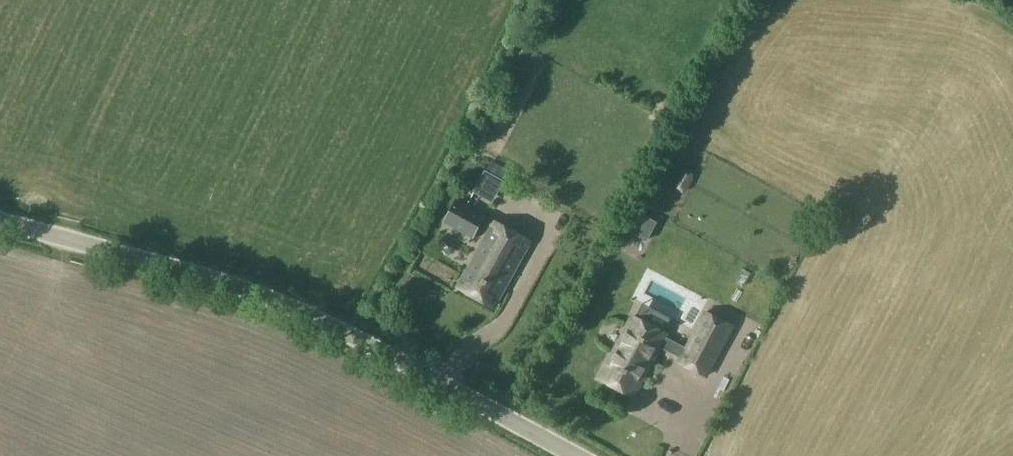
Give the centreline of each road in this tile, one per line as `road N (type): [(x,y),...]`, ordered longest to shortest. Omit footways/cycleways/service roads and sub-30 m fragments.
road 1 (unclassified): [(582,455),(291,305),(0,221)]

